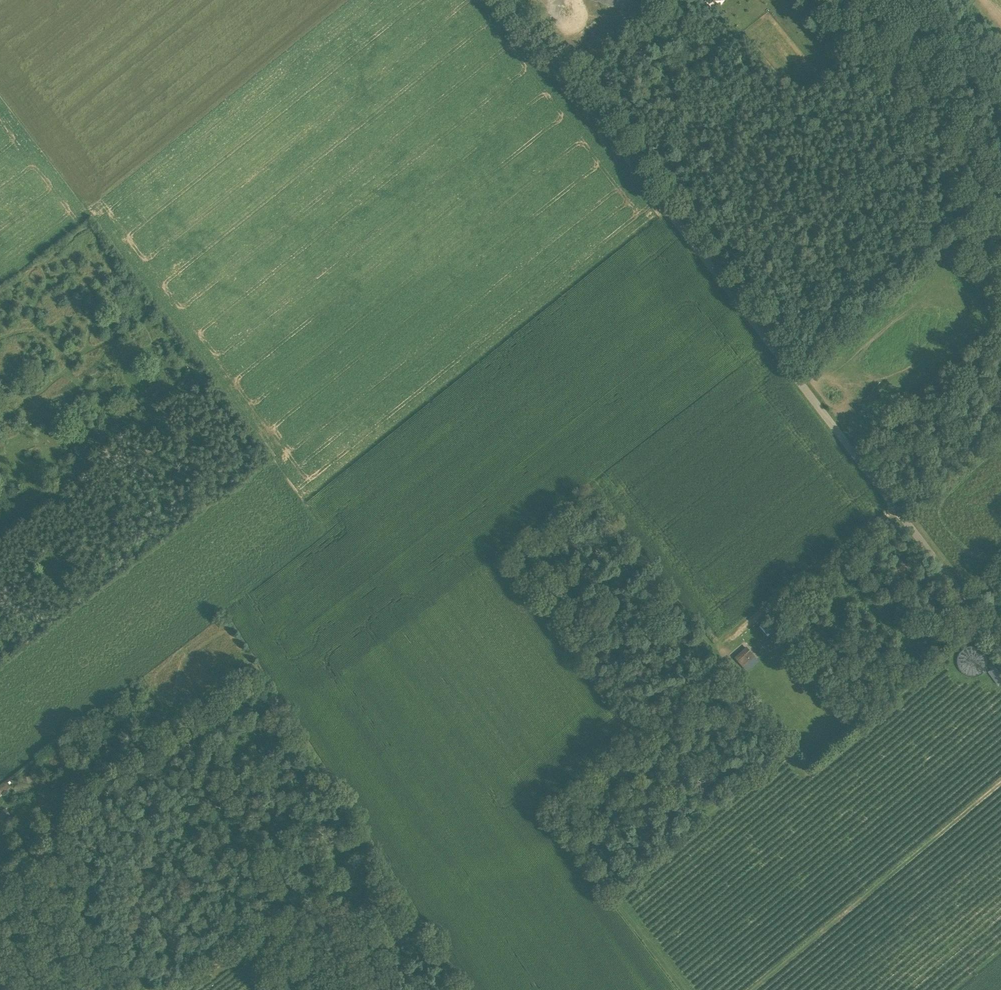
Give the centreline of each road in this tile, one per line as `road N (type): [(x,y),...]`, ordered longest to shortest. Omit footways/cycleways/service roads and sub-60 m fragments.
road 1 (unclassified): [(1000,644),(513,0)]

